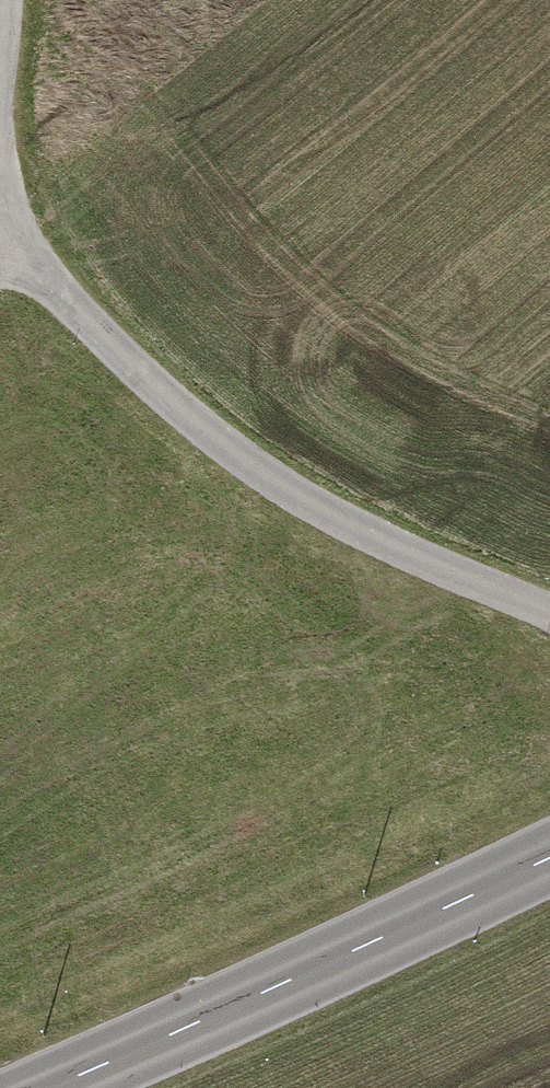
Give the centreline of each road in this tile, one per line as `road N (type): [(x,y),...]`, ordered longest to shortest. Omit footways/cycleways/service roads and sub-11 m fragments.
road 1 (track): [(549,621),(242,465),(0,242)]
road 2 (secondary): [(549,859),(51,1087)]

